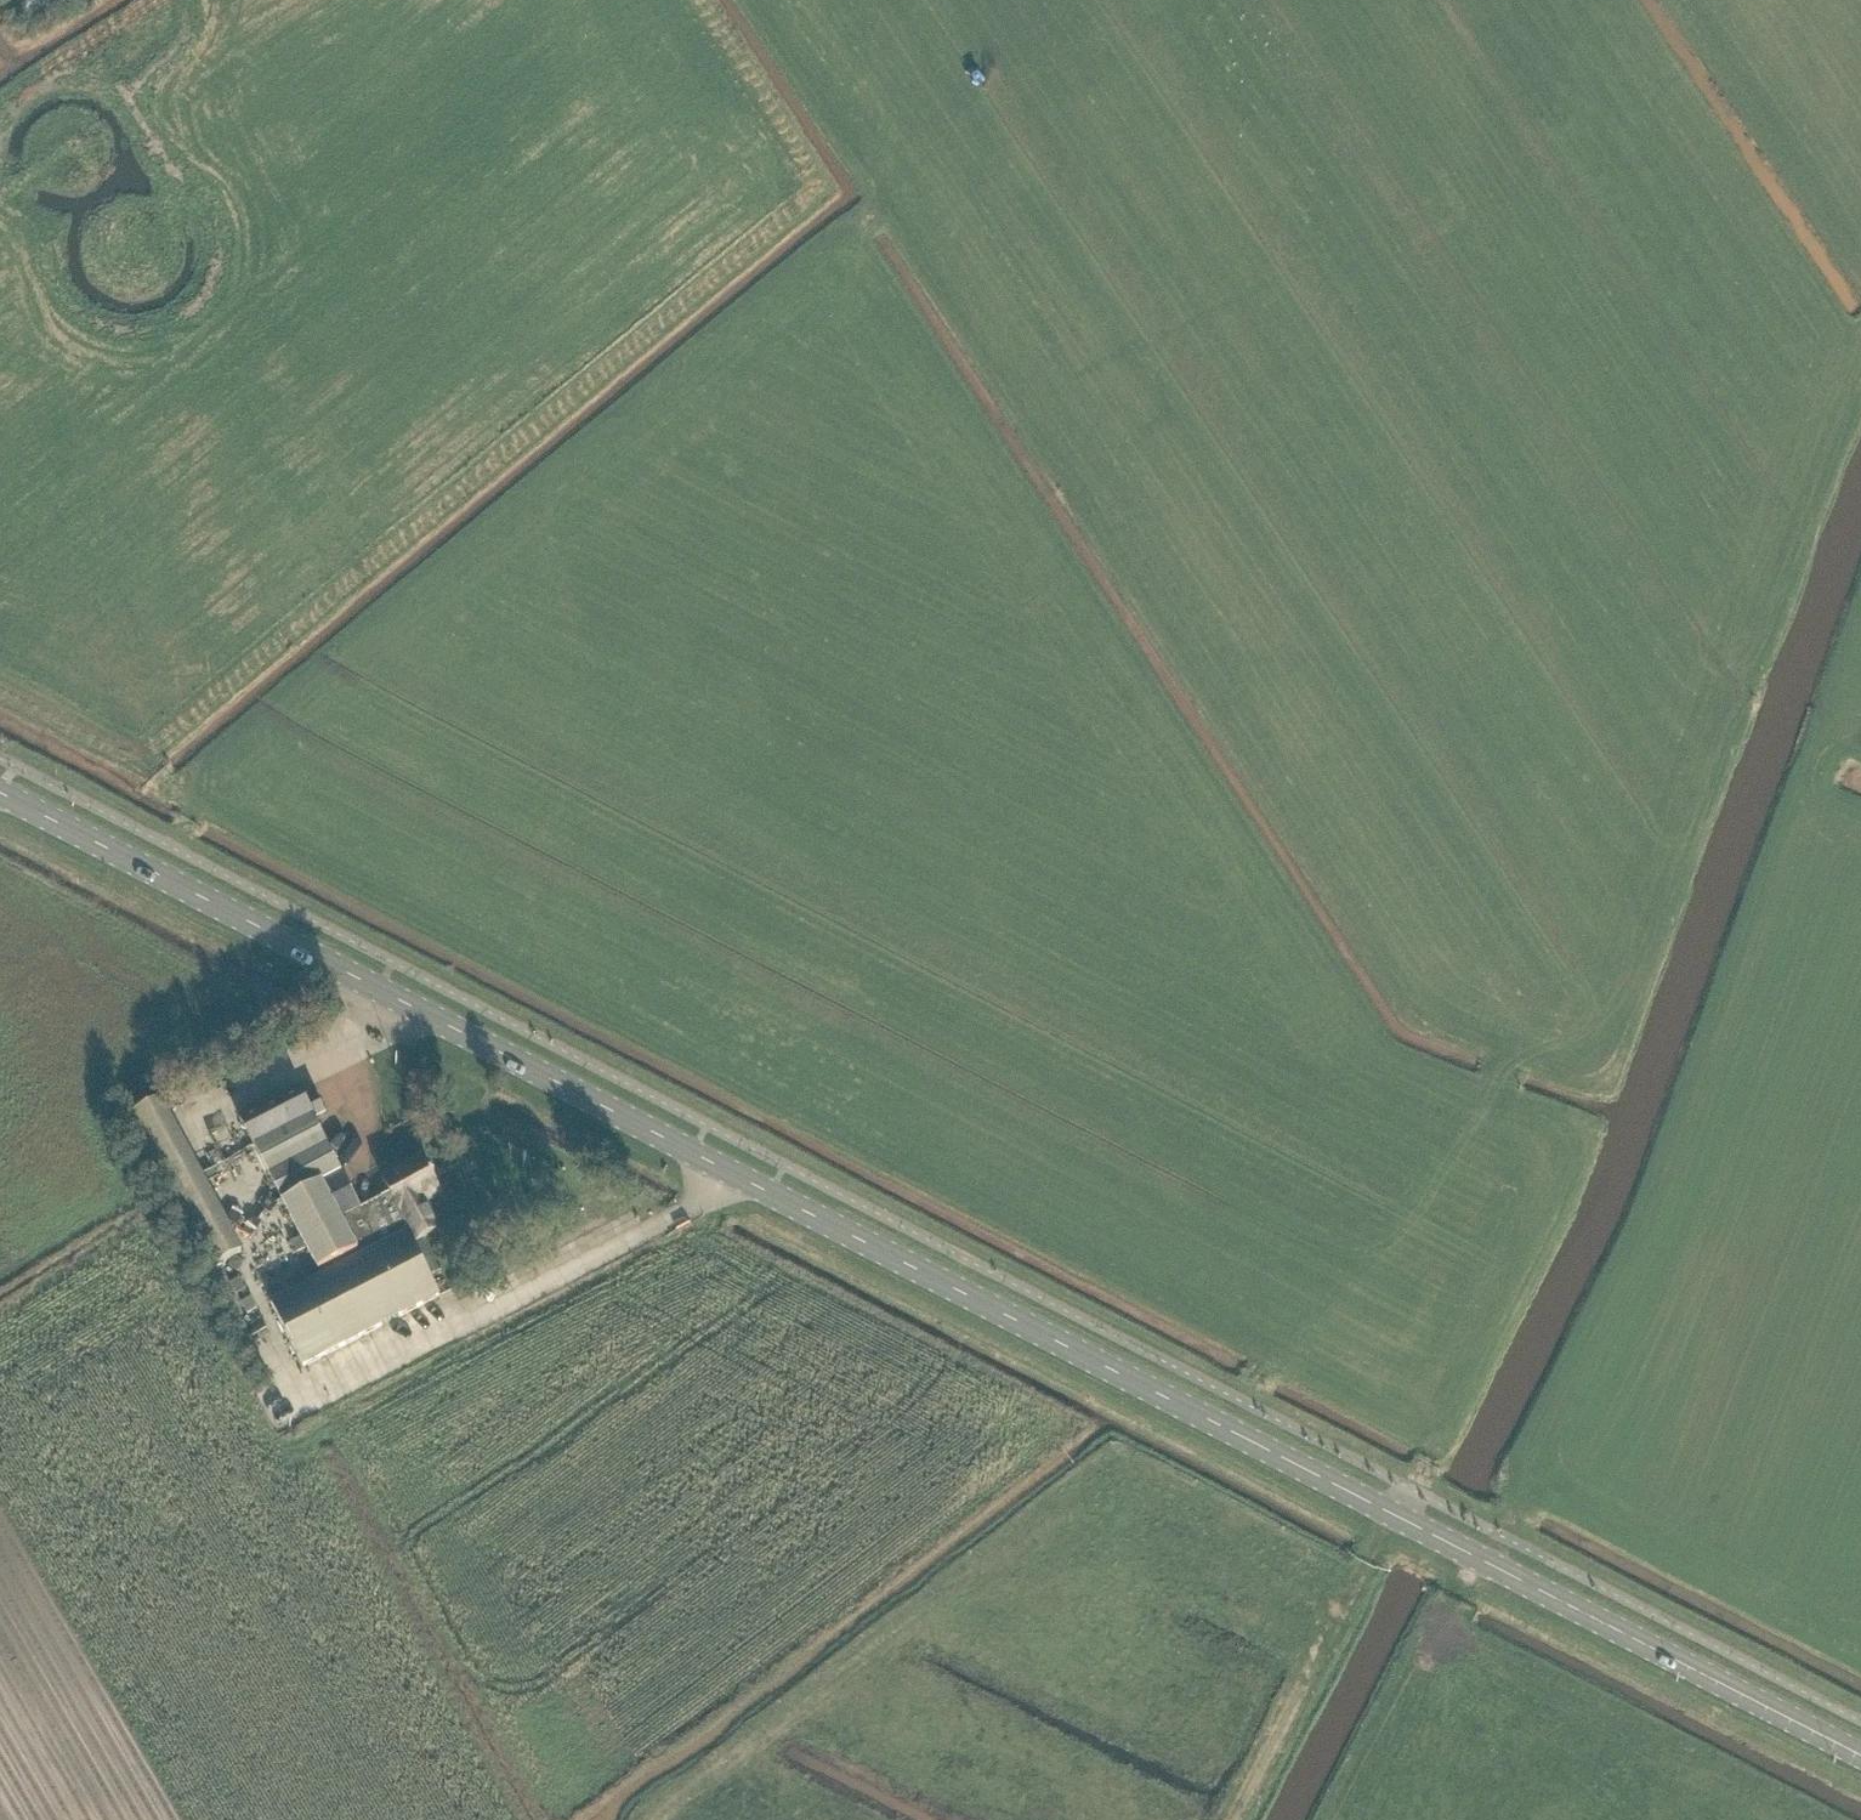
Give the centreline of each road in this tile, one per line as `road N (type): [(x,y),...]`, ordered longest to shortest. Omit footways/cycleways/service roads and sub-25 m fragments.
road 1 (tertiary): [(1860,1757),(0,796)]

